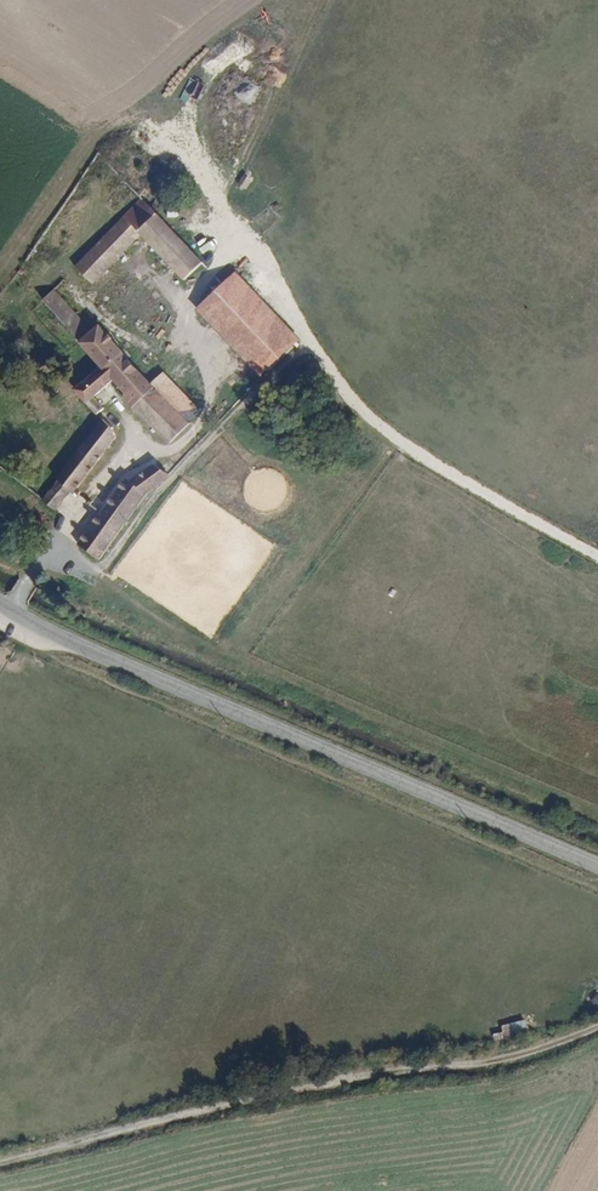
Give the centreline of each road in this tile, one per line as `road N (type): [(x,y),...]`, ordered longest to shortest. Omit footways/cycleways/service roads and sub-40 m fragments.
road 1 (track): [(597,556),(399,443),(356,406),(313,344),(274,260),(243,240),(195,299),(192,330),(204,357),(226,378)]
road 2 (tertiary): [(0,603),(77,646),(597,866)]
road 3 (track): [(597,1026),(503,1059),(337,1080),(0,1161)]
road 4 (track): [(212,365),(194,433),(175,446),(141,451),(99,481),(12,611)]
road 5 (track): [(52,550),(93,570),(230,424)]

